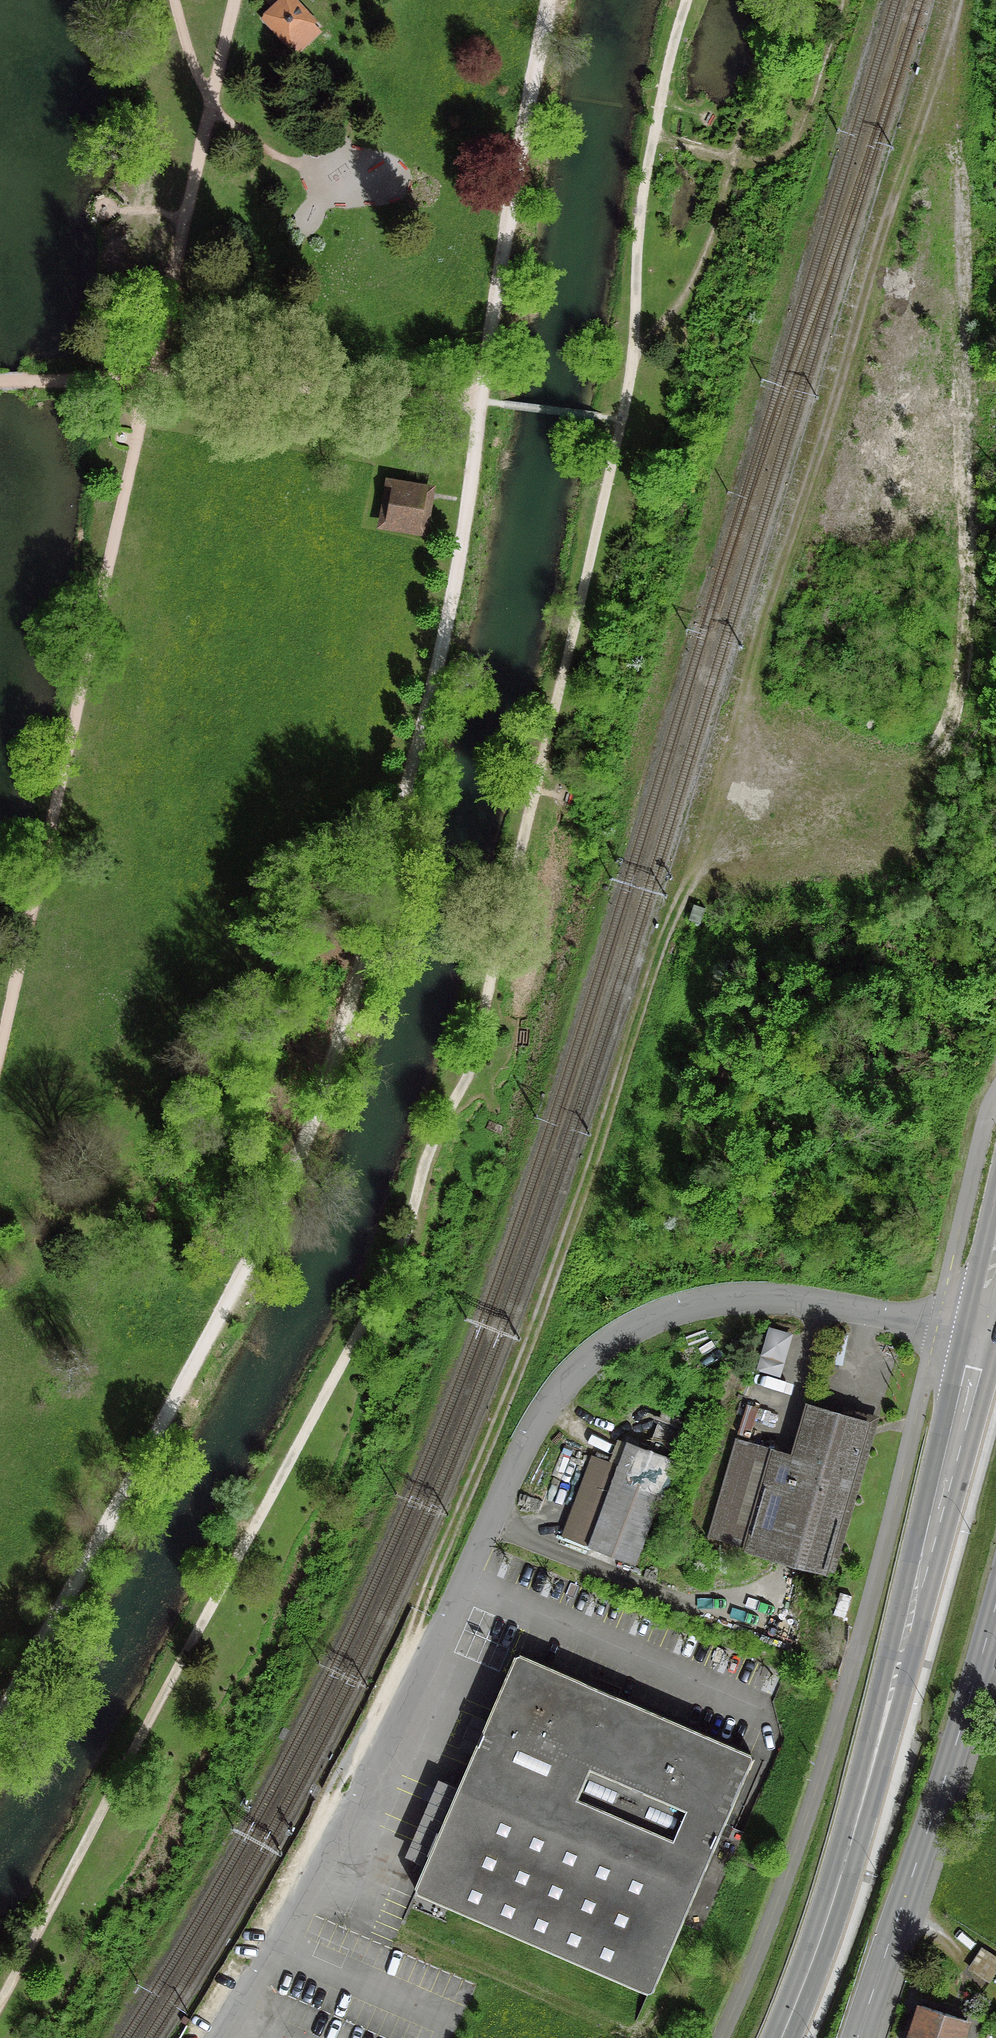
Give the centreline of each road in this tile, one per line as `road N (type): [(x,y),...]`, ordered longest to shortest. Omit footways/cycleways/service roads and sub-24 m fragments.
road 1 (track): [(0,1999),(357,1336),(414,1215),(428,1140),(478,1049),(496,938),(622,415),(641,204),(687,0)]
road 2 (track): [(0,1714),(311,1127),(459,560),(518,128),(552,0)]
road 3 (residential): [(226,2037),(346,1834),(528,1441),(588,1364),(638,1330),(726,1300),(801,1301),(980,1337)]
road 4 (track): [(422,1676),(414,1631),(521,1366),(686,889)]
road 5 (primary): [(783,2037),(851,1857),(980,1337)]
road 6 (track): [(0,380),(153,377),(481,403)]
road 7 (tertiary): [(995,1609),(859,2037)]
road 8 (track): [(634,351),(680,303),(706,255),(799,0)]

